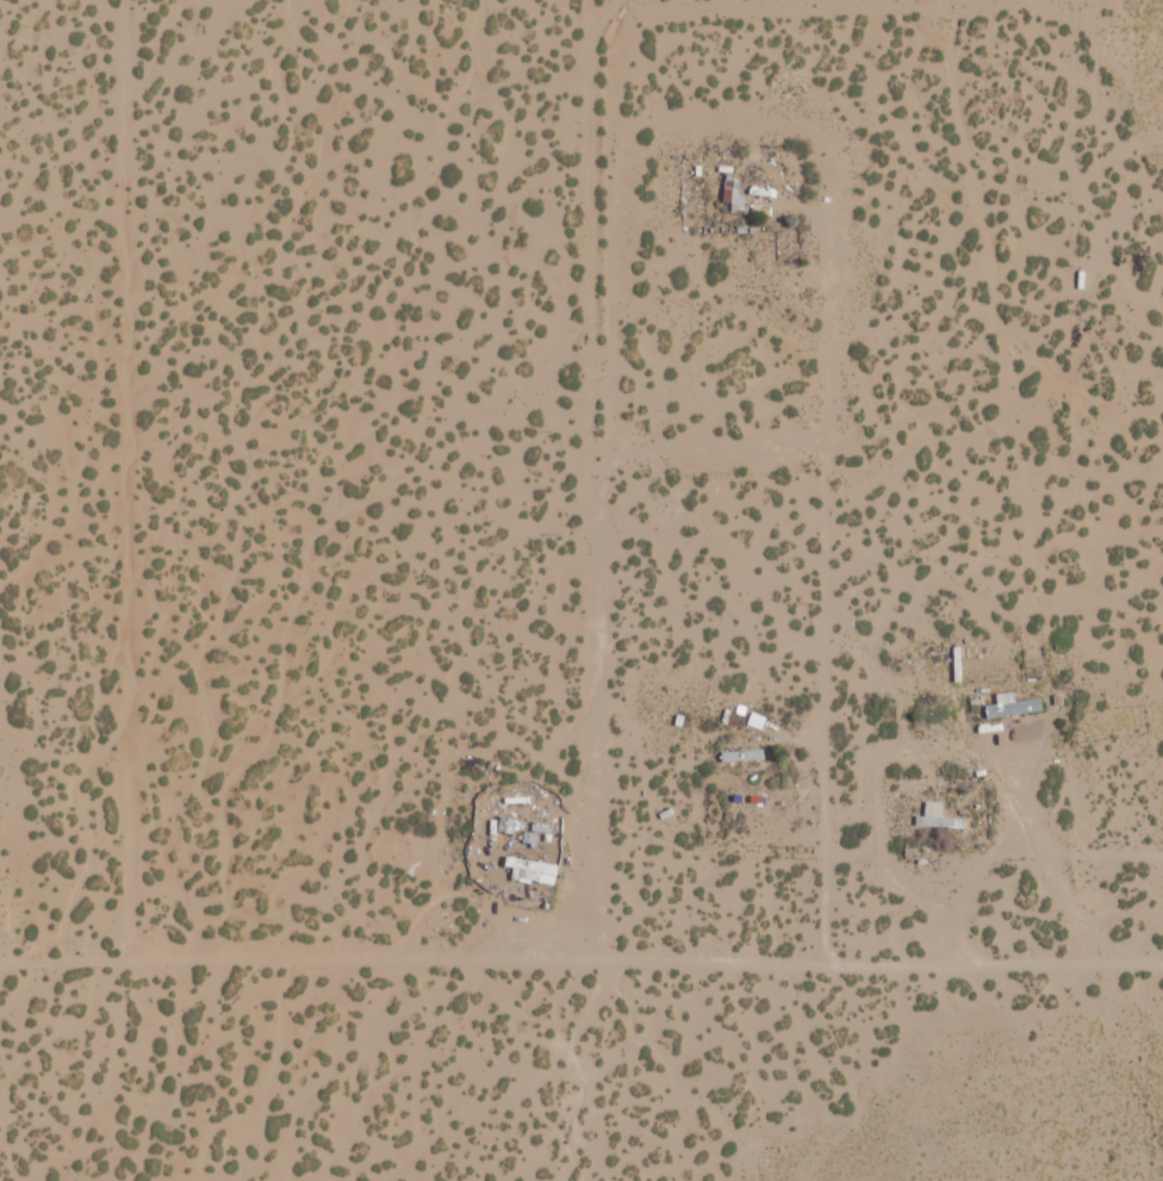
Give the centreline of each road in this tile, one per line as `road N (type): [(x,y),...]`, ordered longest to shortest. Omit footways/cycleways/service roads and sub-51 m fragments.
road 1 (residential): [(1131,1180),(920,0)]
road 2 (residential): [(0,1023),(641,828),(1061,782)]
road 3 (residential): [(601,1180),(829,1104),(1119,1112)]

